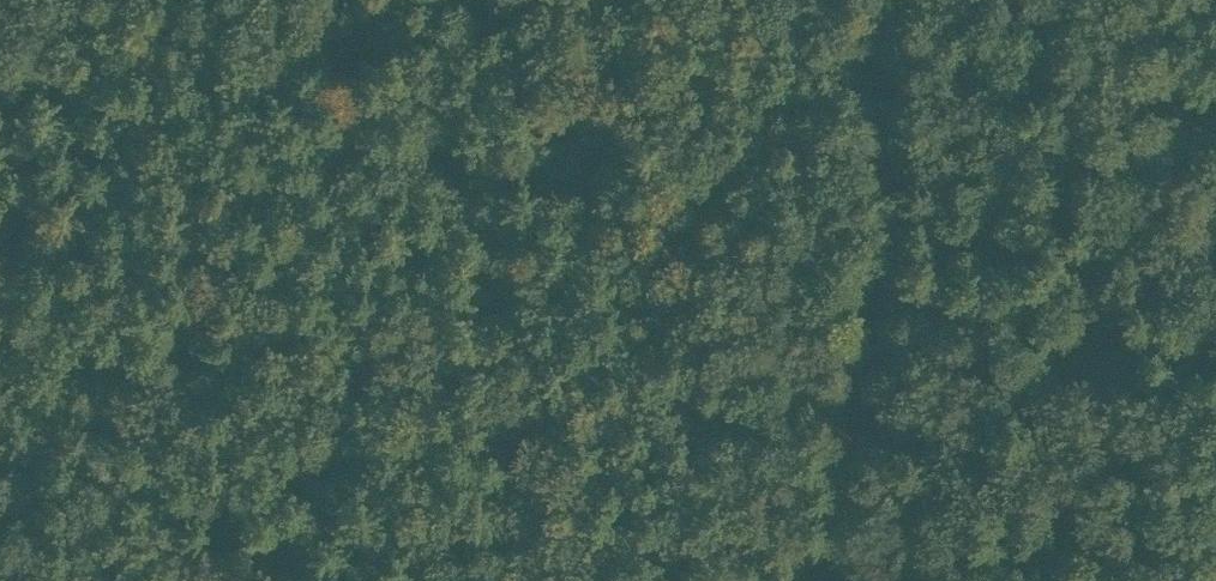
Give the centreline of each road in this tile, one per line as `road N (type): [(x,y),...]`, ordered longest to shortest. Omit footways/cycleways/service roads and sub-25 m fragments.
road 1 (track): [(903,0),(883,245),(840,580)]

